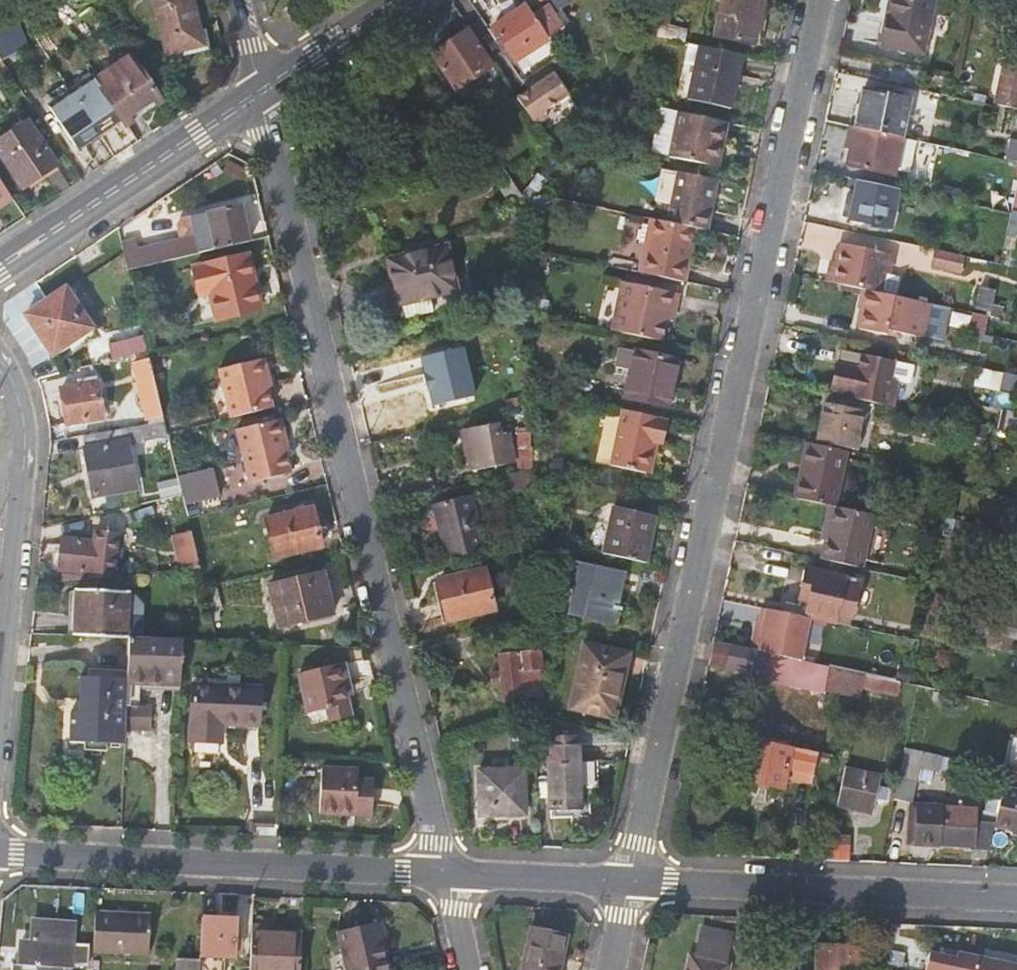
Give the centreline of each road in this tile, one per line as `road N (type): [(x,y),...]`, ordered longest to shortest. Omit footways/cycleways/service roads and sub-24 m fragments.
road 1 (residential): [(819,0),(632,881)]
road 2 (residential): [(259,91),(447,872)]
road 3 (residential): [(0,853),(447,872)]
road 4 (residential): [(632,881),(1016,897)]
road 5 (residential): [(0,355),(27,434),(0,704)]
road 6 (secondary): [(259,91),(0,266)]
road 7 (residential): [(447,872),(632,881)]
road 8 (secondary): [(396,0),(259,91)]

